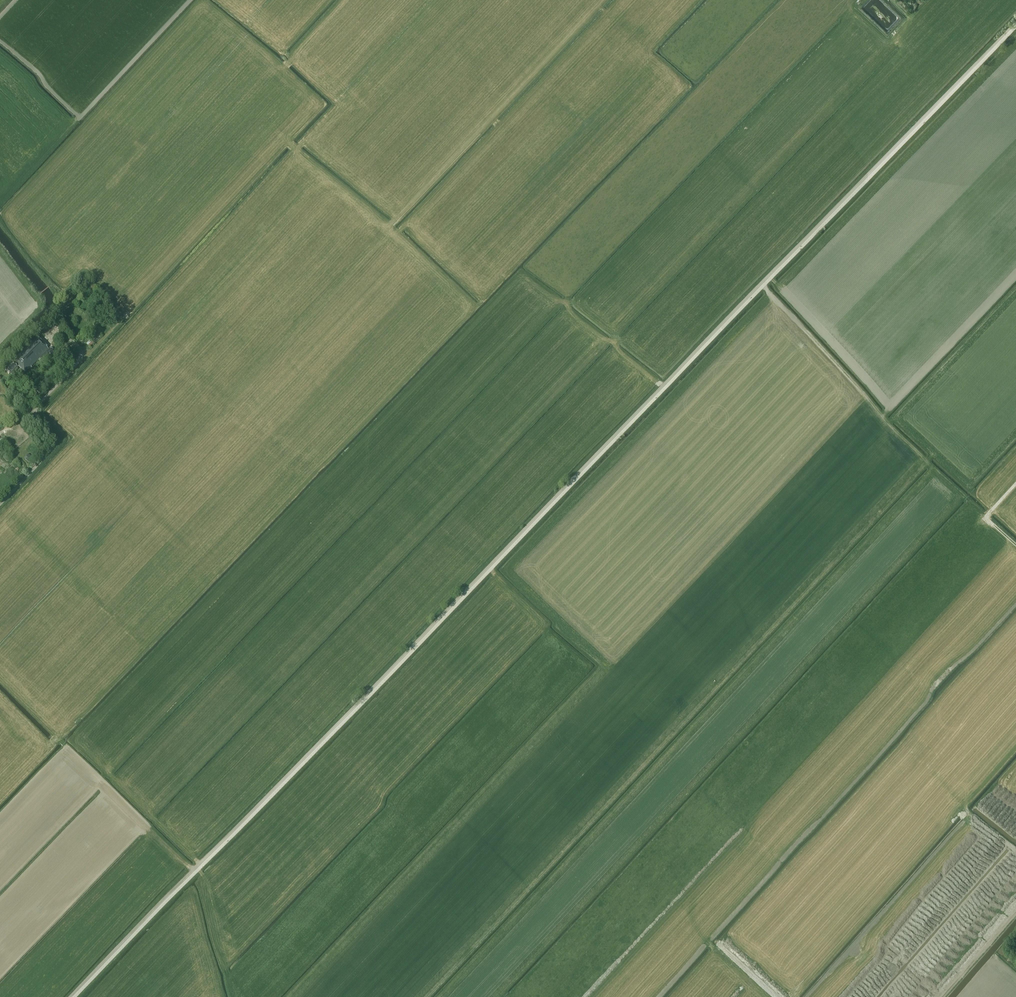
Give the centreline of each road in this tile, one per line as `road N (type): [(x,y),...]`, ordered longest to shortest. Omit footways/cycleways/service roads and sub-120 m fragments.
road 1 (track): [(72,996),(1015,22)]

